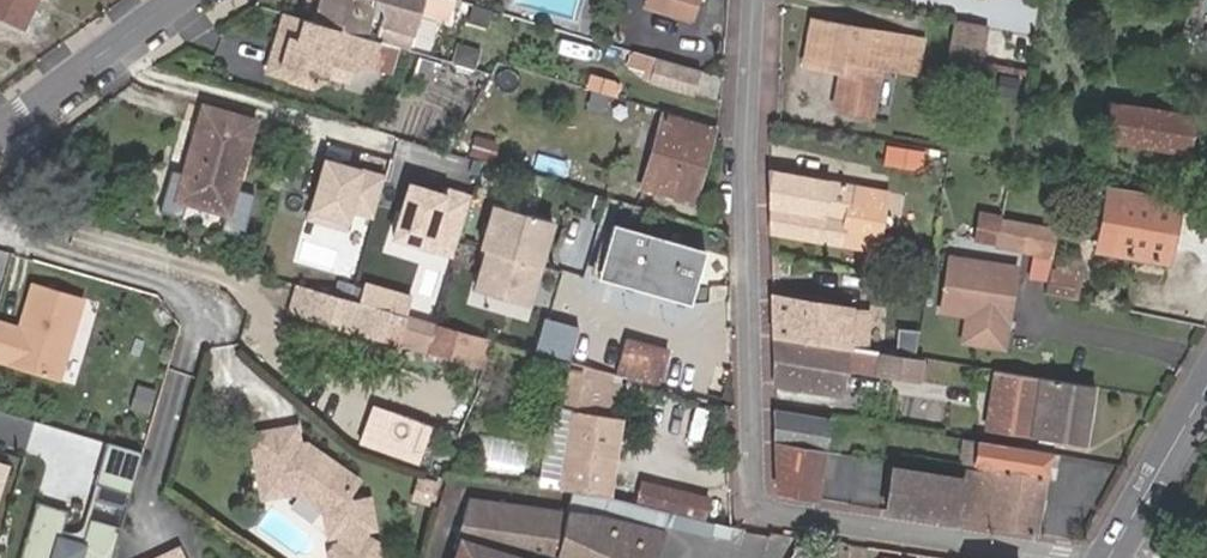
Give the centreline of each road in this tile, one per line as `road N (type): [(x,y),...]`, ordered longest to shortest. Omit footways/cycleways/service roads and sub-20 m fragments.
road 1 (residential): [(1086,557),(784,511),(759,500),(763,0)]
road 2 (unclassified): [(176,0),(0,130)]
road 3 (secondary): [(1206,390),(1109,557)]

